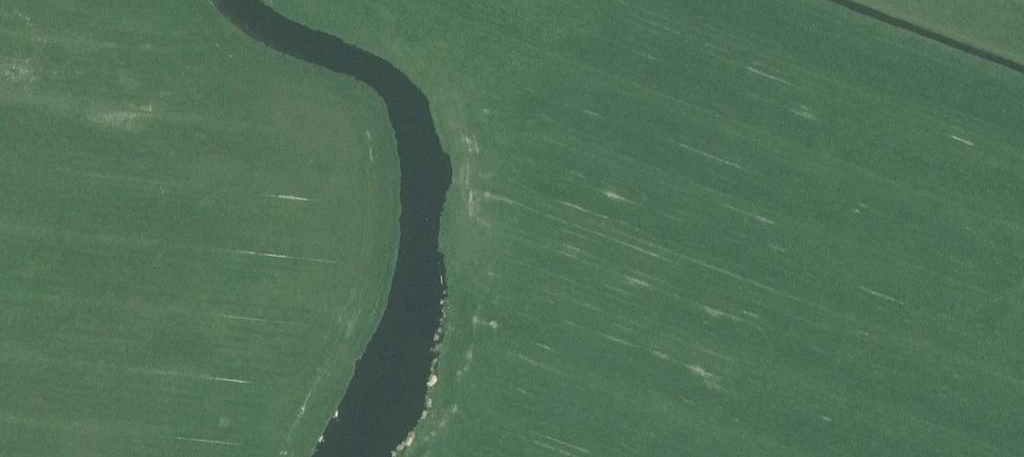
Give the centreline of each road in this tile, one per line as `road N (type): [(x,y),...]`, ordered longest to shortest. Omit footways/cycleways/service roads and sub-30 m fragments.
road 1 (track): [(791,0),(1023,86)]

